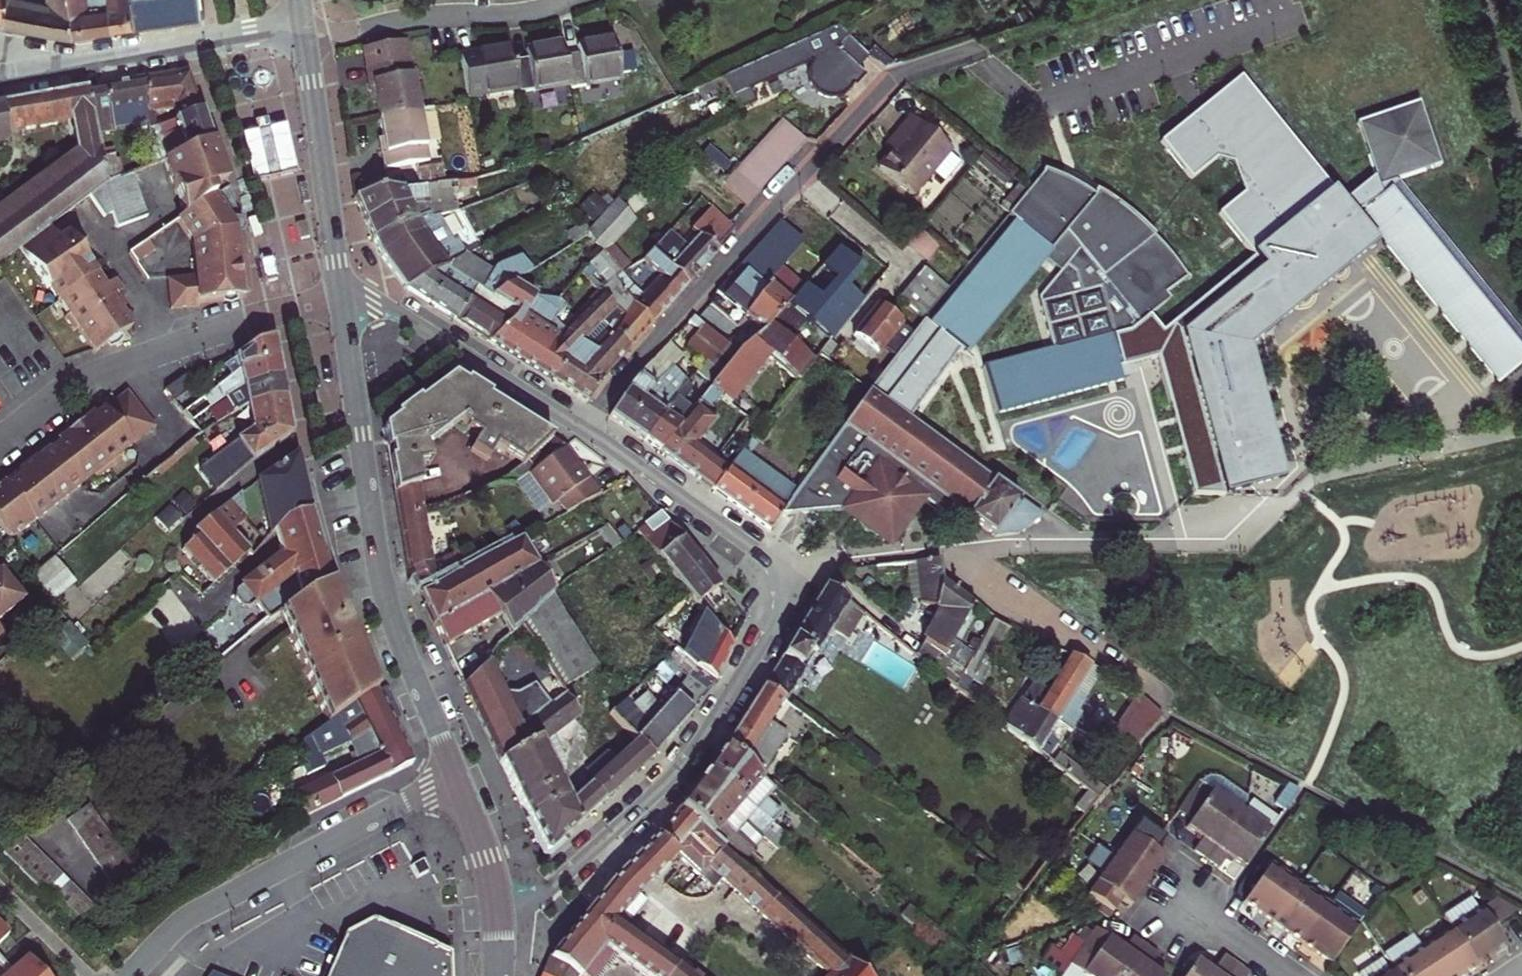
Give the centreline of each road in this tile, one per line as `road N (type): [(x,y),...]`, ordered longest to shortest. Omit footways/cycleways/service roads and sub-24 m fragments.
road 1 (residential): [(497,906),(556,886),(683,769),(740,691),(780,614),(780,583),(760,553),(581,426)]
road 2 (residential): [(581,426),(891,77),(986,47)]
road 3 (secondary): [(456,775),(385,594),(342,298)]
road 4 (residential): [(456,775),(204,910),(128,975)]
road 5 (residential): [(0,441),(88,379),(262,314),(342,298)]
road 6 (residential): [(305,33),(0,75)]
road 7 (residential): [(581,426),(411,319),(342,298)]
road 8 (secondary): [(342,298),(305,33)]
road 9 (residential): [(561,0),(532,15),(305,33)]
road 10 (secondary): [(497,906),(456,775)]
road 11 (residential): [(1184,900),(1295,975)]

